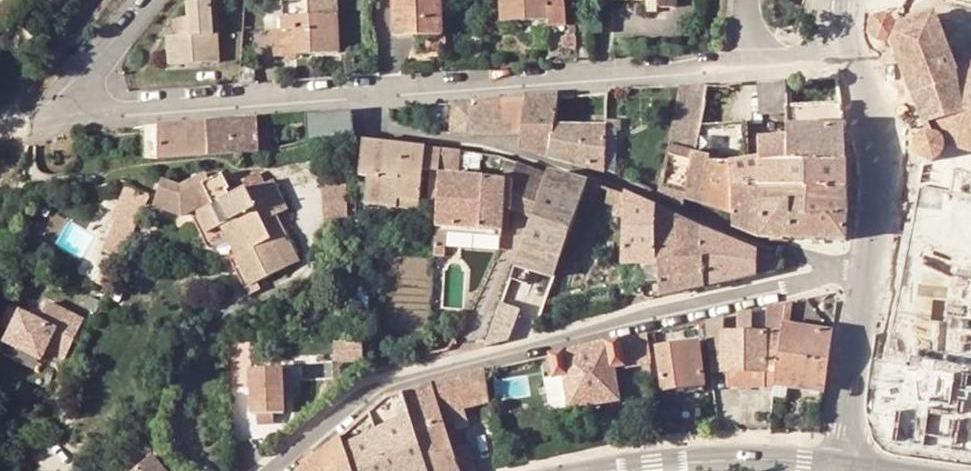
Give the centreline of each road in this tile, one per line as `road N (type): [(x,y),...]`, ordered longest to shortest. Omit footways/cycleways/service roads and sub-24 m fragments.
road 1 (residential): [(161,0),(95,73),(93,99),(106,110),(658,77),(758,64)]
road 2 (residential): [(840,272),(382,383),(271,470)]
road 3 (tertiary): [(849,45),(884,158),(873,270)]
road 4 (secondary): [(844,464),(739,458),(614,470)]
road 5 (tertiary): [(873,270),(844,464)]

